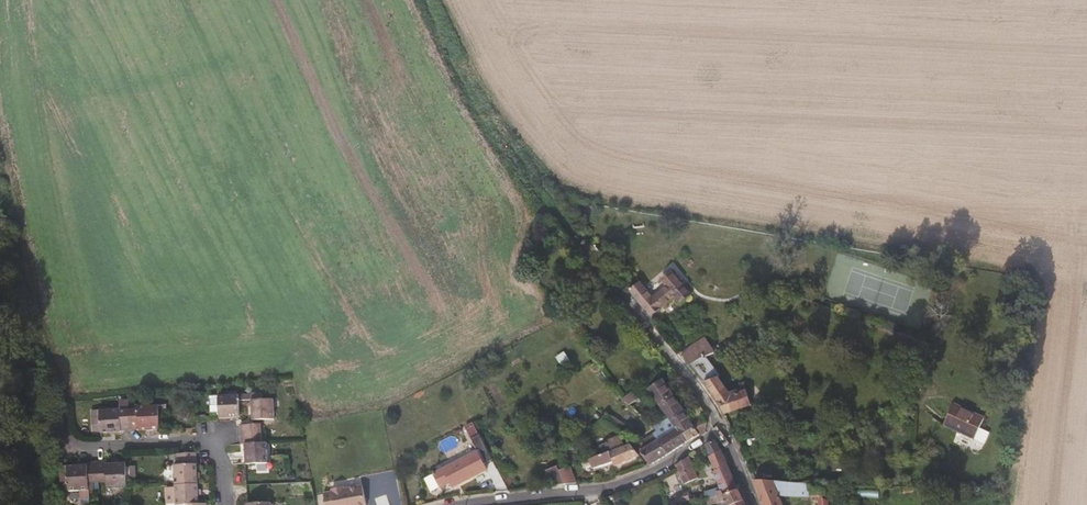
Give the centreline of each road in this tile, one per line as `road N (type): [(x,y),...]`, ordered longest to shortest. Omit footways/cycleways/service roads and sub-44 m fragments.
road 1 (residential): [(724,429),(545,204)]
road 2 (residential): [(479,504),(615,490),(724,429)]
road 3 (track): [(426,0),(501,155),(545,204)]
road 4 (residential): [(227,504),(222,444),(83,447)]

